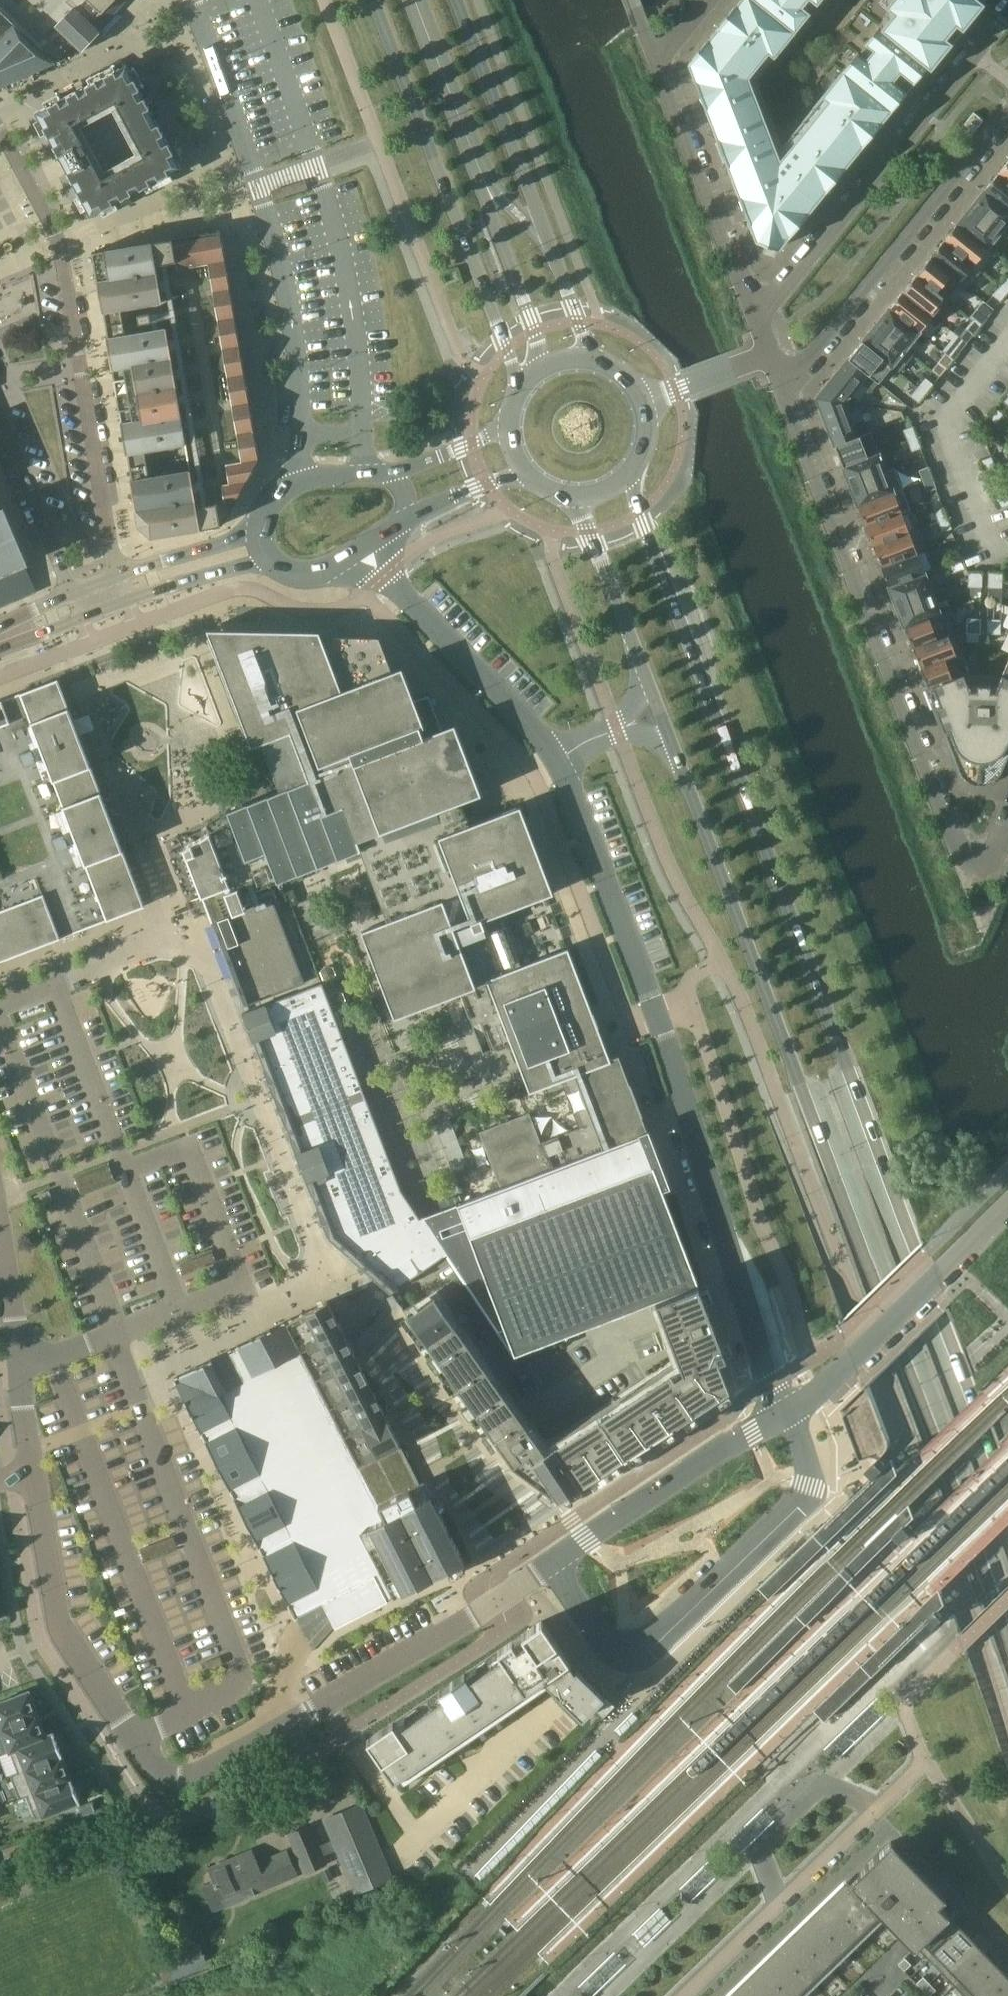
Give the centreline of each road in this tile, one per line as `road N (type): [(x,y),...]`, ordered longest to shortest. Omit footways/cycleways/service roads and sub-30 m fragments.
road 1 (secondary): [(1007,1496),(627,477)]
road 2 (secondary): [(674,751),(1007,1646)]
road 3 (residential): [(33,1475),(62,1629),(150,1762),(173,1777),(193,1775),(291,1723),(552,1562)]
road 4 (residential): [(557,761),(658,1014),(765,1365),(787,1407)]
road 5 (residential): [(1007,829),(985,858),(969,857),(953,843),(775,379)]
road 6 (unclassified): [(118,573),(59,245),(0,130)]
road 7 (secondary): [(371,0),(521,387)]
road 8 (residential): [(1007,15),(770,306),(751,314)]
road 9 (secondary): [(593,359),(455,0)]
road 10 (residential): [(775,379),(795,371),(1007,111)]
road 11 (unclassified): [(357,551),(557,761)]
road 12 (residential): [(787,1407),(552,1562)]
road 13 (residential): [(751,314),(652,57)]
road 14 (residential): [(0,1894),(243,1790)]
road 15 (residential): [(684,1995),(873,1813)]
road 16 (unclassified): [(787,1407),(940,1269)]
road 17 (unclassified): [(0,421),(73,593)]
road 18 (secondary): [(572,497),(642,665)]
road 19 (tertiary): [(392,472),(303,478),(273,499),(259,526)]
road 20 (tertiary): [(128,600),(273,562)]
road 21 (tertiary): [(259,526),(118,573)]
road 22 (residential): [(0,1230),(19,1361)]
road 23 (residential): [(643,402),(766,355)]
road 24 (tertiary): [(405,519),(526,474)]
road 25 (tertiary): [(508,427),(392,472)]

